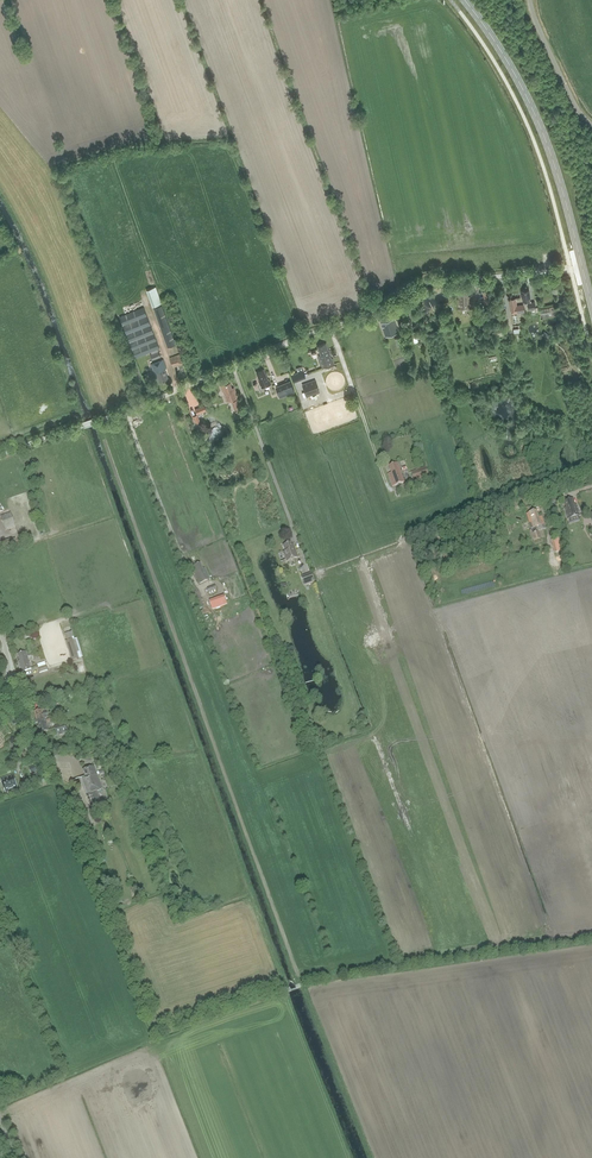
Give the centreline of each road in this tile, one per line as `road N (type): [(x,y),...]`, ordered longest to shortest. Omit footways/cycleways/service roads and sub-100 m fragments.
road 1 (unclassified): [(0,456),(371,312),(419,283),(582,267)]
road 2 (track): [(285,990),(157,1025),(59,783)]
road 3 (primary): [(582,267),(532,110),(463,0)]
road 4 (track): [(232,367),(308,569)]
road 5 (track): [(126,411),(193,585)]
road 6 (track): [(329,326),(389,492)]
road 7 (unclassified): [(591,126),(571,98),(529,0)]
road 8 (unclassified): [(59,783),(9,672)]

